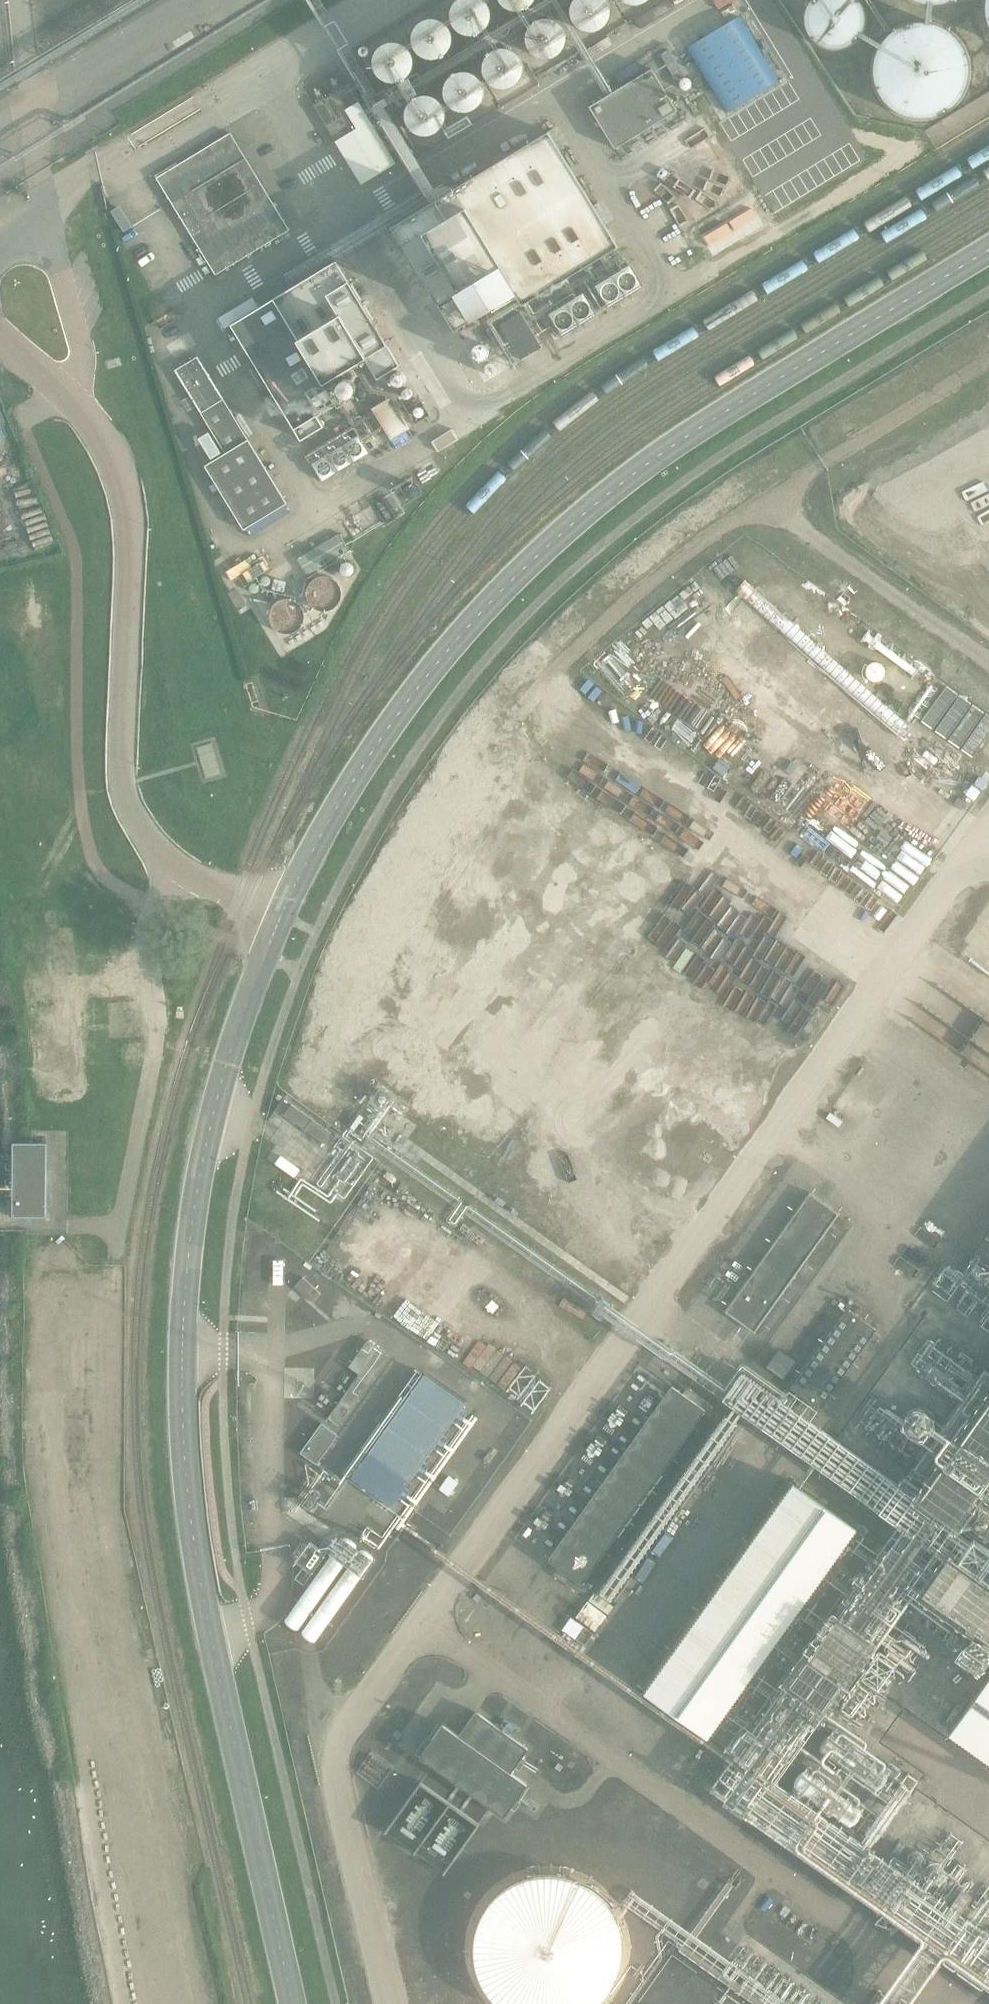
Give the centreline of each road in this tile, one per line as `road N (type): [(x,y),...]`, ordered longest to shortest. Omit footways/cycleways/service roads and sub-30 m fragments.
road 1 (unclassified): [(293,2003),(198,1568),(182,1355),(190,1233),(214,1112),(280,917),(349,787),(413,693),(502,589),(585,512),(699,429),(988,250)]

